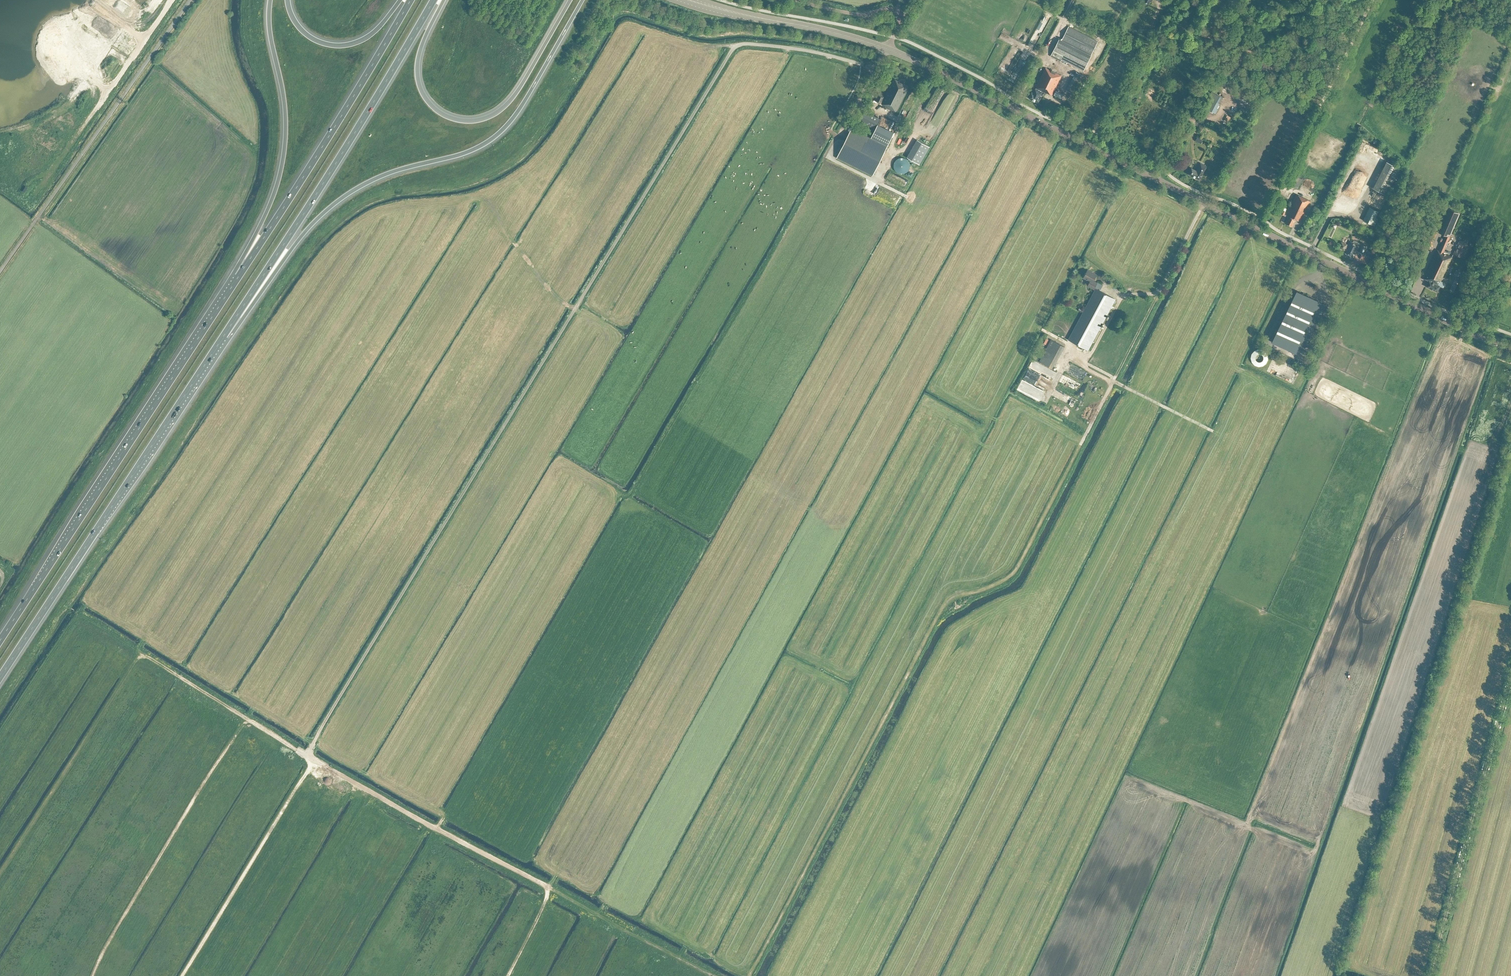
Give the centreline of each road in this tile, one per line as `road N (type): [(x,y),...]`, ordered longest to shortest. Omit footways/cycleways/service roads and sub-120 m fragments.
road 1 (track): [(307,754),(730,53),(755,44),(868,65)]
road 2 (secondary): [(920,60),(1510,349)]
road 3 (track): [(80,616),(547,886),(544,901)]
road 4 (motorway): [(224,336),(296,245),(356,189),(458,155),(505,129),(582,0)]
road 5 (motorway): [(233,285),(0,640)]
road 6 (motorway): [(0,677),(224,336)]
road 7 (motorway): [(224,336),(433,0)]
road 8 (motorway): [(410,0),(233,285)]
road 9 (unclassified): [(190,0),(0,271)]
road 10 (motorway): [(570,0),(509,104),(467,121),(434,109),(417,73),(421,44),(444,0)]
road 11 (track): [(1510,675),(1429,975)]
road 12 (motorway): [(268,0),(283,112),(281,169),(233,285)]
road 13 (track): [(1256,229),(1369,0)]
road 14 (secondary): [(888,48),(690,0)]
road 15 (track): [(1154,177),(1246,1)]
road 16 (track): [(171,0),(61,155)]
road 17 (track): [(1094,148),(1162,0)]
road 18 (motorway): [(400,0),(371,33),(337,44),(307,34),(287,0)]
road 19 (unclassified): [(888,48),(902,11),(854,12),(800,0)]
road 20 (track): [(1014,108),(1074,0)]

